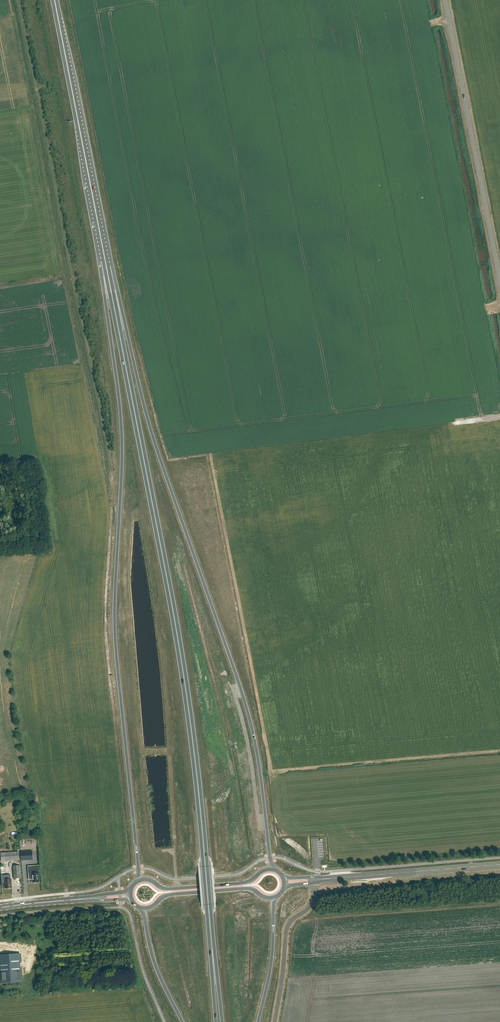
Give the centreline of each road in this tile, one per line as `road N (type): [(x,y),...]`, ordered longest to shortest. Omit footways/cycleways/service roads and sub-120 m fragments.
road 1 (trunk): [(211,932),(172,600),(106,264)]
road 2 (trunk): [(274,869),(247,708),(150,428),(106,264)]
road 3 (trunk): [(106,264),(122,449),(116,645),(139,880)]
road 4 (unclassified): [(499,281),(446,0)]
road 5 (trunk): [(106,264),(55,0)]
road 6 (secondary): [(331,879),(499,865)]
road 7 (secondary): [(274,869),(247,883),(164,889),(139,880)]
road 8 (secondary): [(143,909),(166,895),(248,888),(275,898)]
road 9 (primary): [(258,1021),(275,898)]
road 10 (primary): [(143,909),(153,959),(182,1021)]

